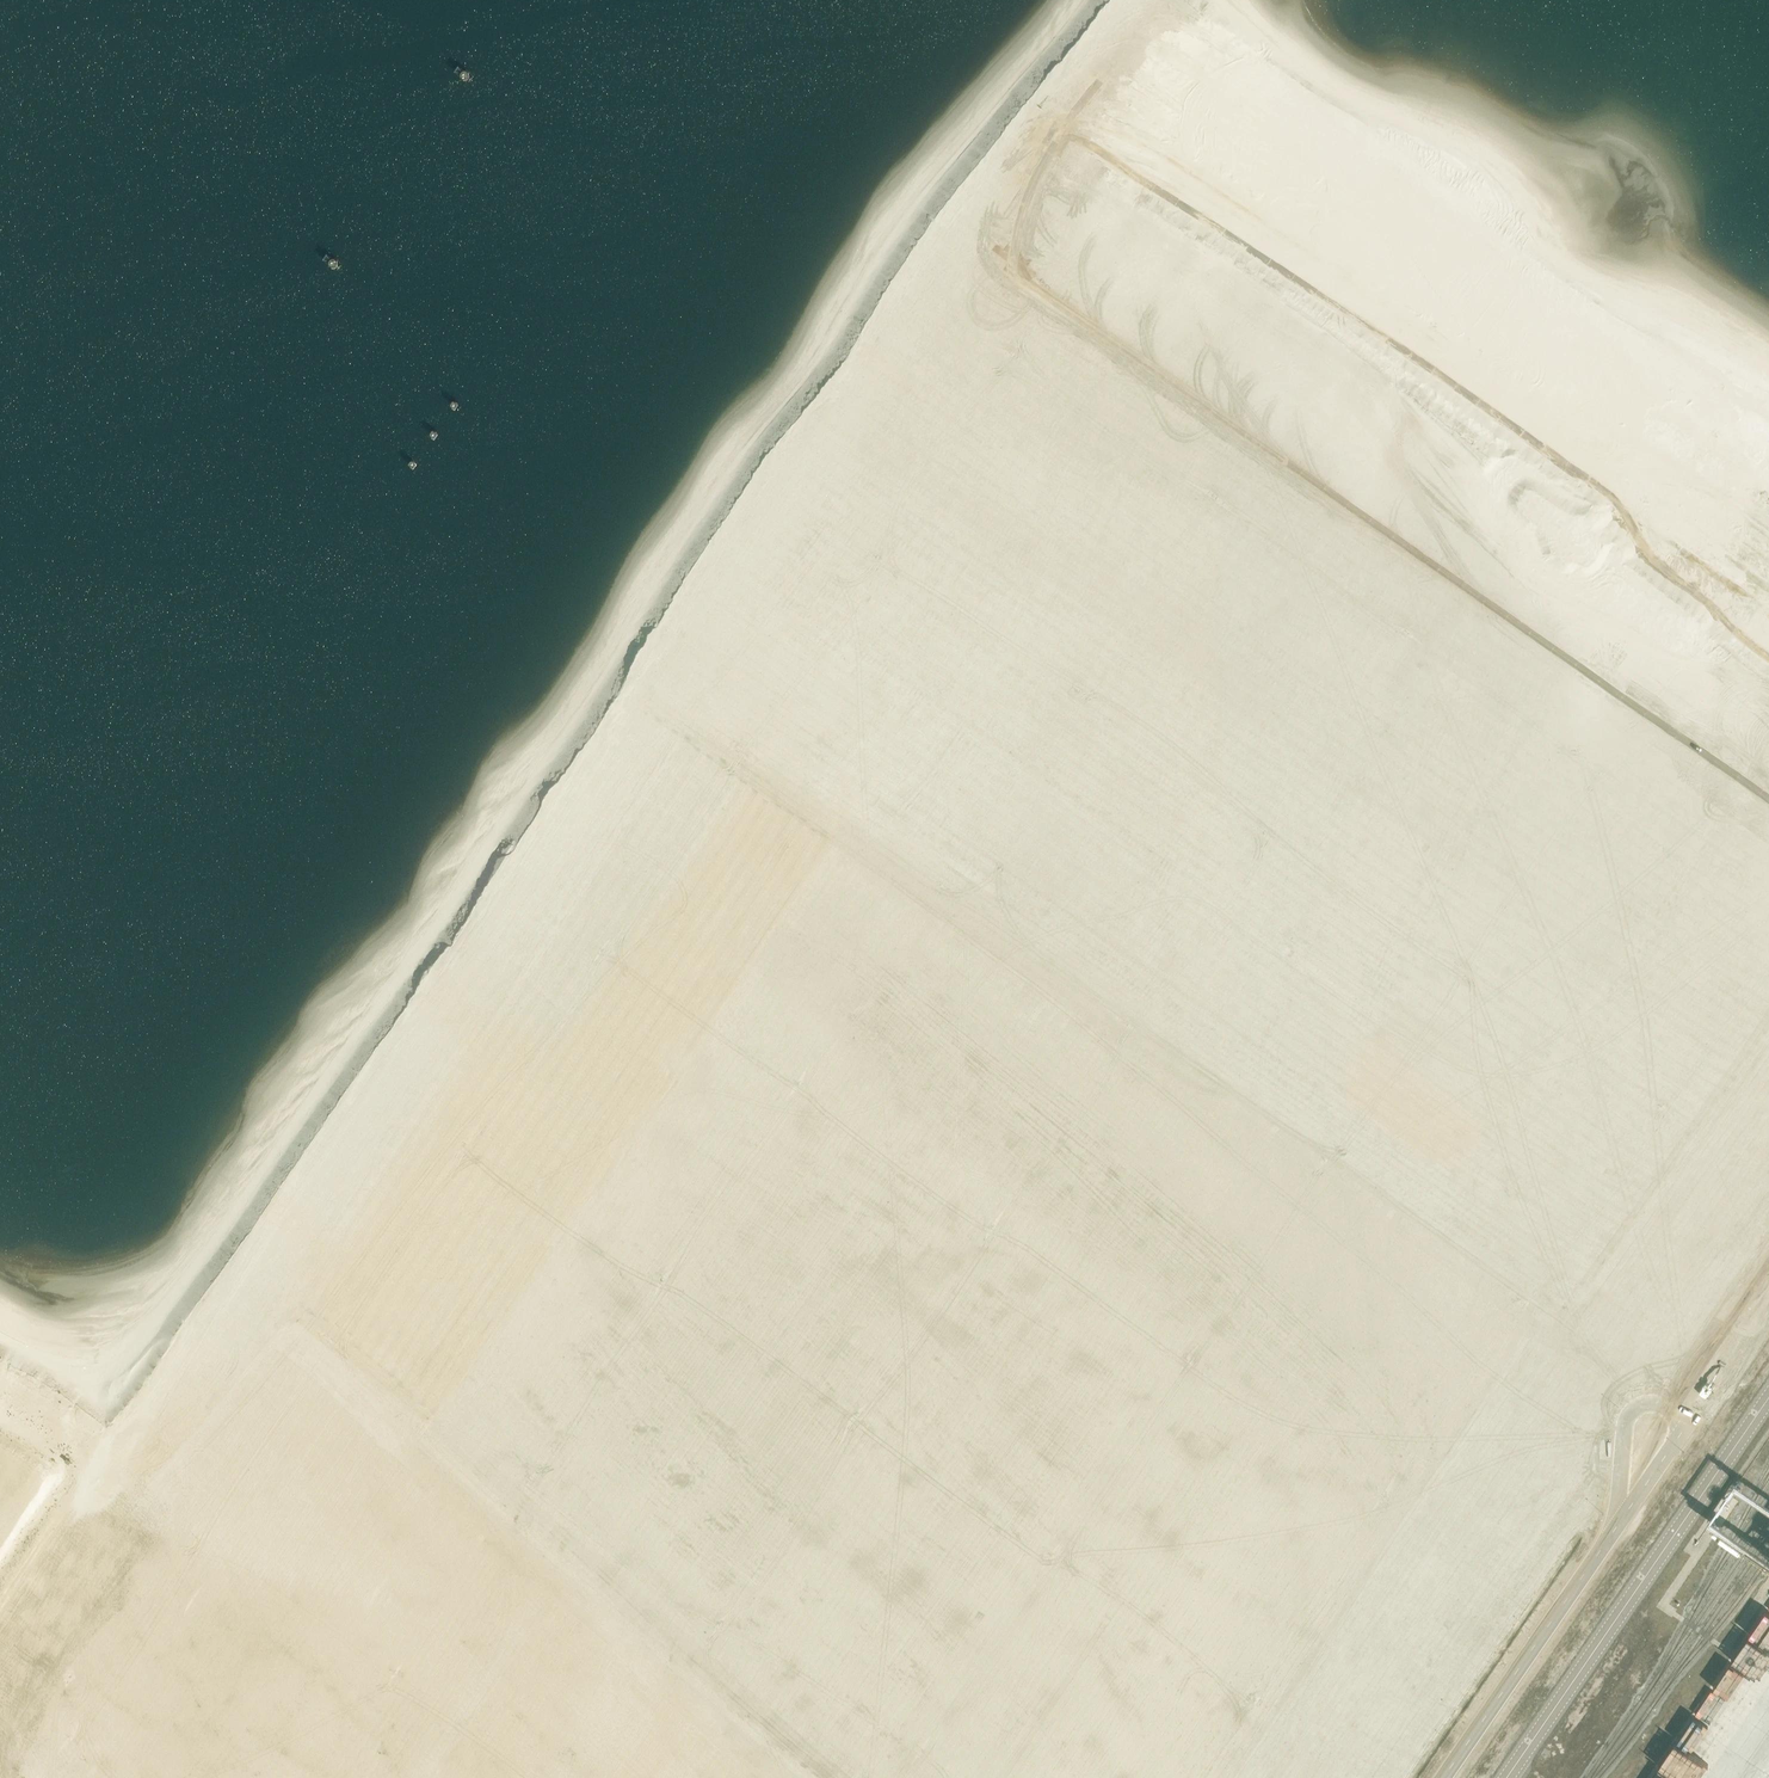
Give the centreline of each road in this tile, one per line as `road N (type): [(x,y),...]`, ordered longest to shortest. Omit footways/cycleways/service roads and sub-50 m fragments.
road 1 (unclassified): [(1619,1523),(1443,1777)]
road 2 (unclassified): [(1688,1425),(1659,1403),(1628,1415),(1619,1523)]

